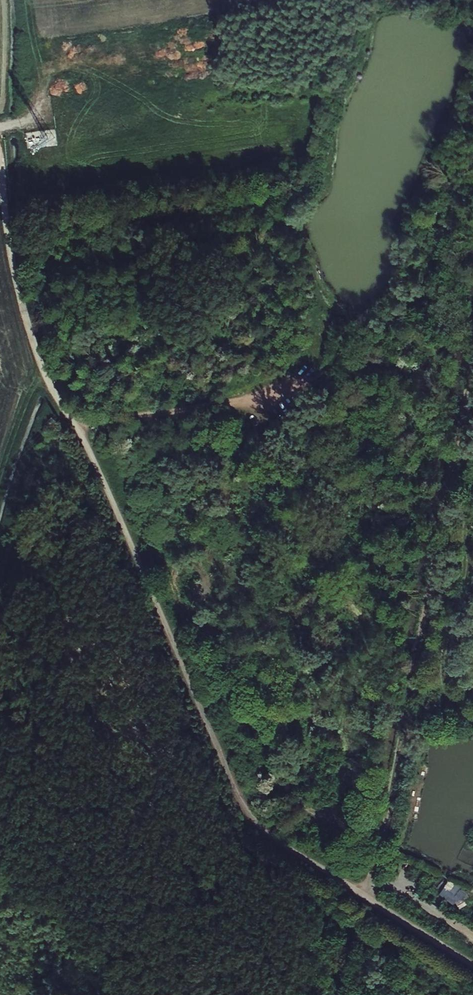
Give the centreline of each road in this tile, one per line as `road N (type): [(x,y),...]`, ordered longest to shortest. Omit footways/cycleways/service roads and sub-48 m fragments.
road 1 (unclassified): [(0,166),(14,276),(42,367),(78,425),(245,809),(278,843),(472,964)]
road 2 (track): [(0,610),(37,474),(44,459),(67,451),(232,837),(323,908),(460,994)]
road 3 (track): [(472,364),(366,896)]

